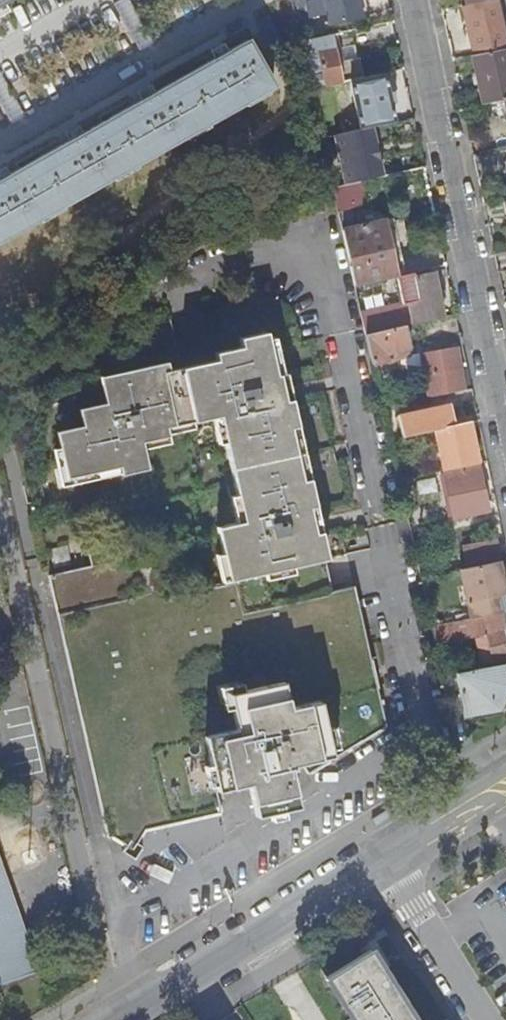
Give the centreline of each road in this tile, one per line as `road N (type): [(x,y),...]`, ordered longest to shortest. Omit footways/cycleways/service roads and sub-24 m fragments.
road 1 (residential): [(411,0),(505,431)]
road 2 (residential): [(119,1019),(383,859)]
road 3 (residential): [(383,859),(489,1019)]
road 4 (residential): [(383,859),(505,785)]

